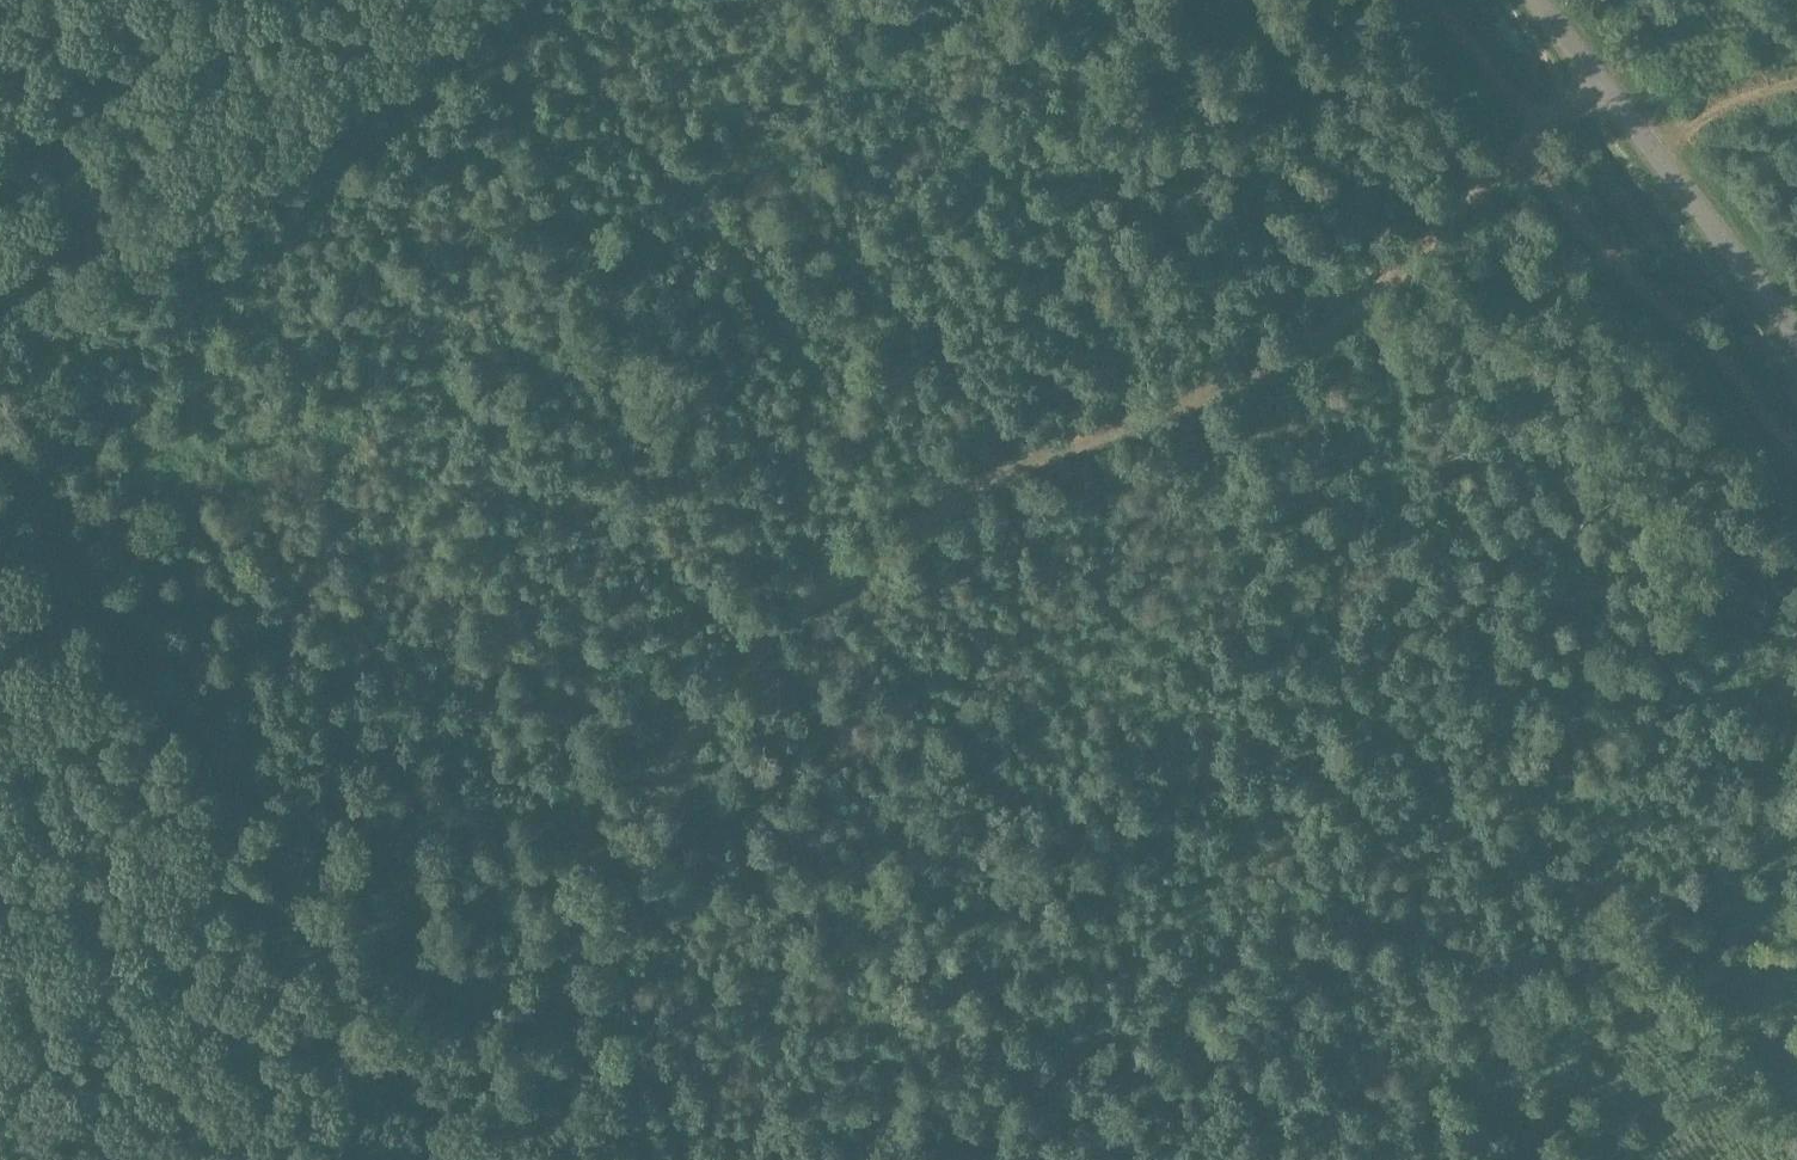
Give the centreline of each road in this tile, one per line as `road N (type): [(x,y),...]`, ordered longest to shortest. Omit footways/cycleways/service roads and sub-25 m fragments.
road 1 (track): [(1599,83),(1540,123),(1401,266),(1297,343),(1205,391),(981,481),(784,625),(736,670),(665,758),(602,868),(556,975),(511,1044),(400,1159)]
road 2 (track): [(0,447),(225,779),(444,1159)]
road 3 (unclassified): [(1796,337),(1534,0)]
road 4 (track): [(1648,147),(1685,118),(1796,82)]

